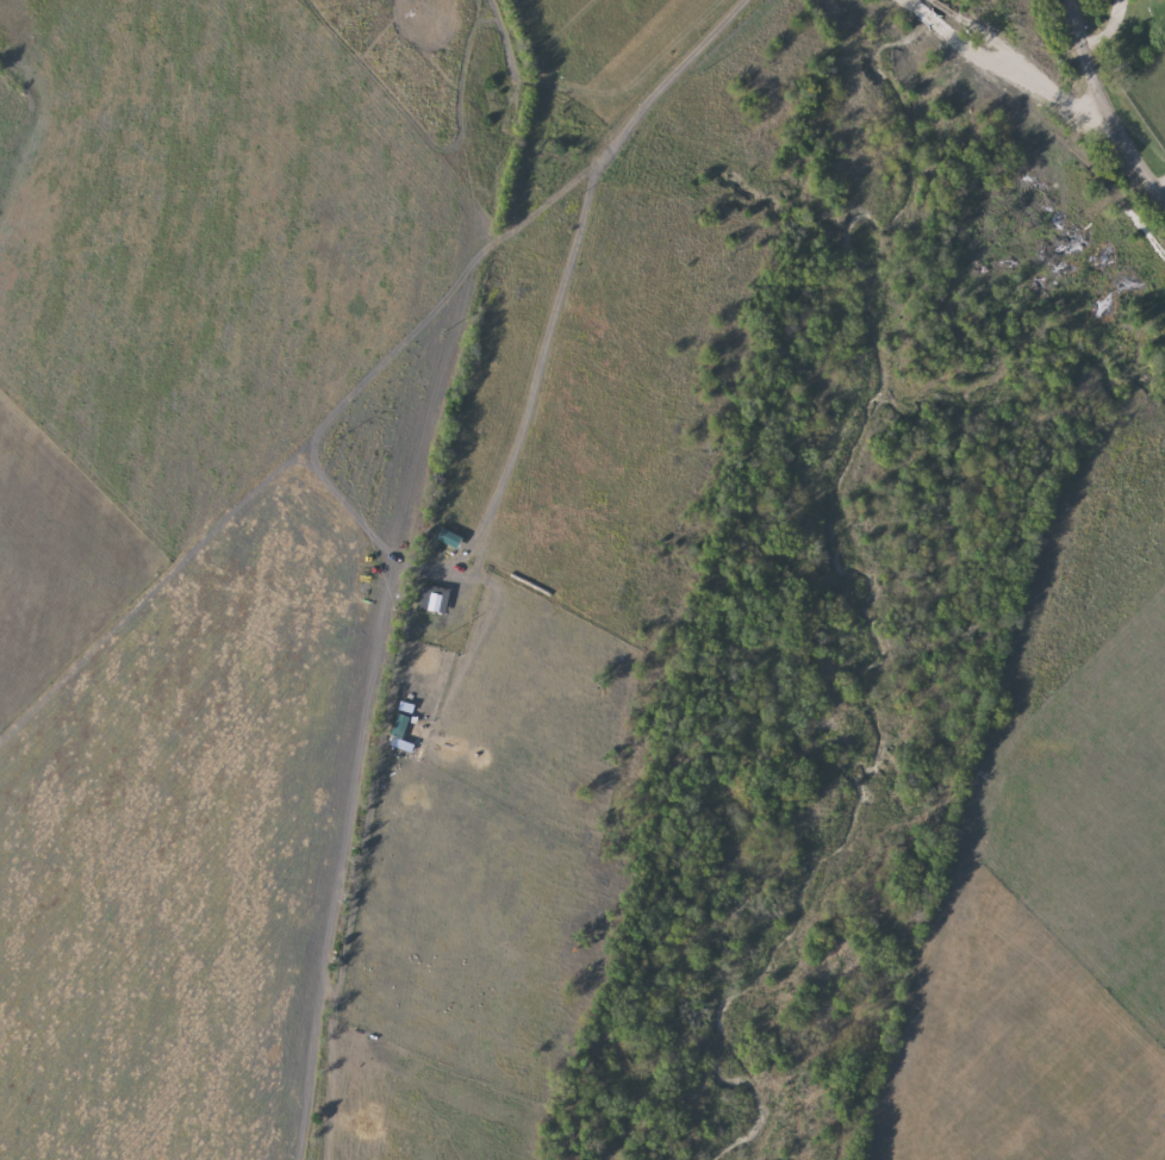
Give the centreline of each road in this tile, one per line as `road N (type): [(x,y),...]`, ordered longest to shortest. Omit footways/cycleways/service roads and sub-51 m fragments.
road 1 (residential): [(1079,0),(1111,111),(1164,184)]

